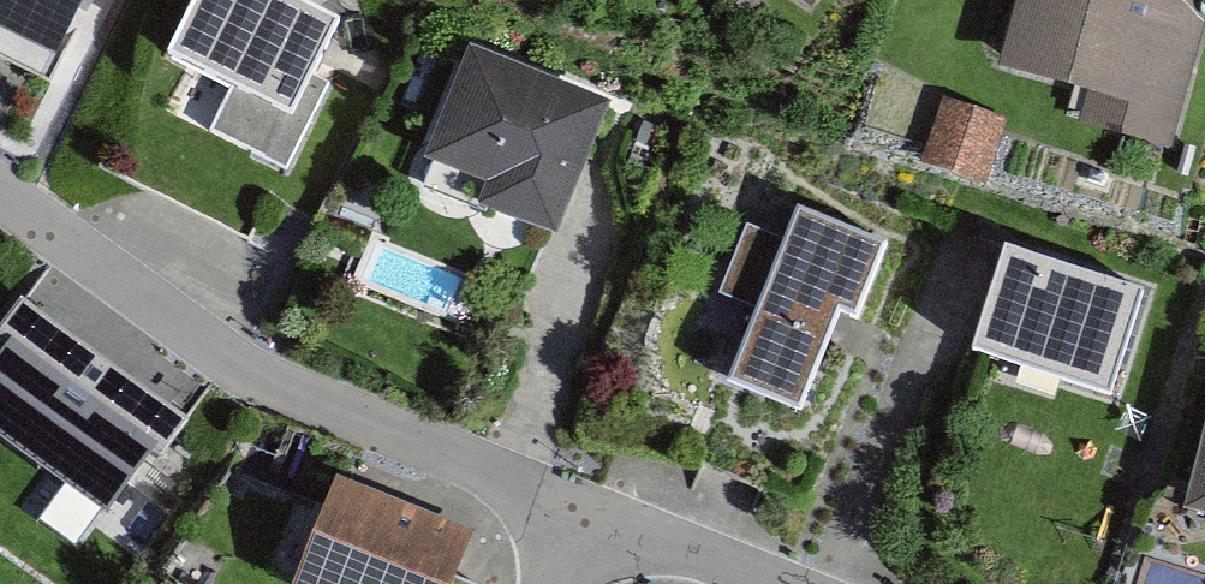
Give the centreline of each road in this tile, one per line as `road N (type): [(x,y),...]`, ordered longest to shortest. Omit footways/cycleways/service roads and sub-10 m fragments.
road 1 (residential): [(580,508),(246,372),(0,197)]
road 2 (residential): [(770,583),(580,508)]

